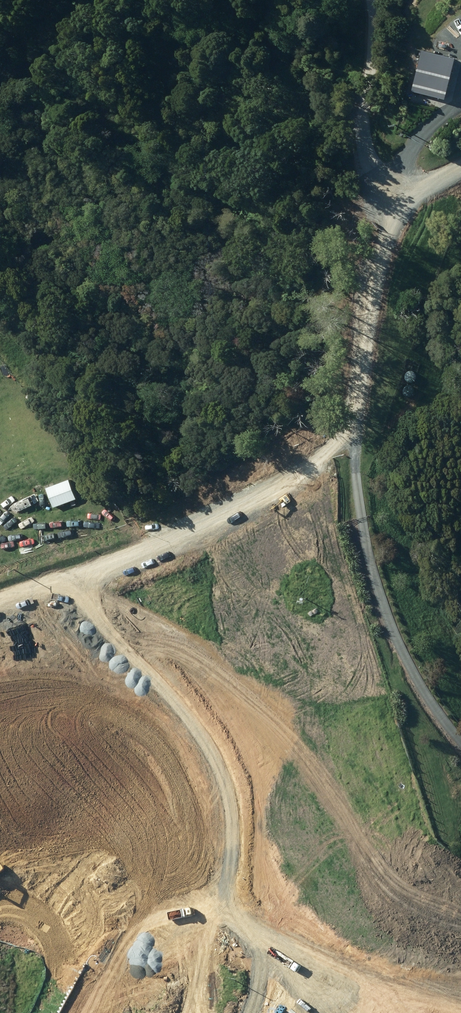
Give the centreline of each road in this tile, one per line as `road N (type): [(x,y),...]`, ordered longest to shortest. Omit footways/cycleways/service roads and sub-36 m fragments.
road 1 (unclassified): [(0,593),(117,558),(320,462),(351,419),(381,257),(401,207)]
road 2 (unknown): [(104,1012),(134,959),(166,926),(206,925),(349,1012)]
road 3 (track): [(370,0),(362,146),(401,207)]

